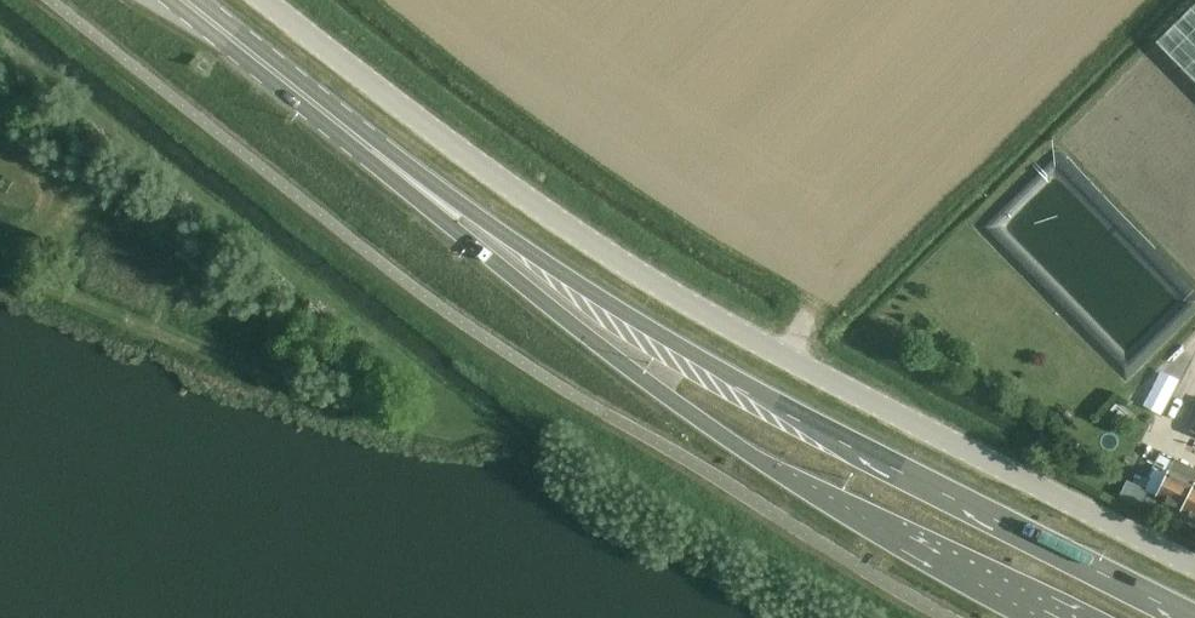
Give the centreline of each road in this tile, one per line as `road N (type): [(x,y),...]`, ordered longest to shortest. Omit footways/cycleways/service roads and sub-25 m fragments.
road 1 (unclassified): [(1194,564),(697,308),(516,191),(265,0)]
road 2 (primary): [(1193,617),(868,451),(632,318),(268,68)]
road 3 (primary): [(268,68),(587,340),(804,490),(1045,617)]

